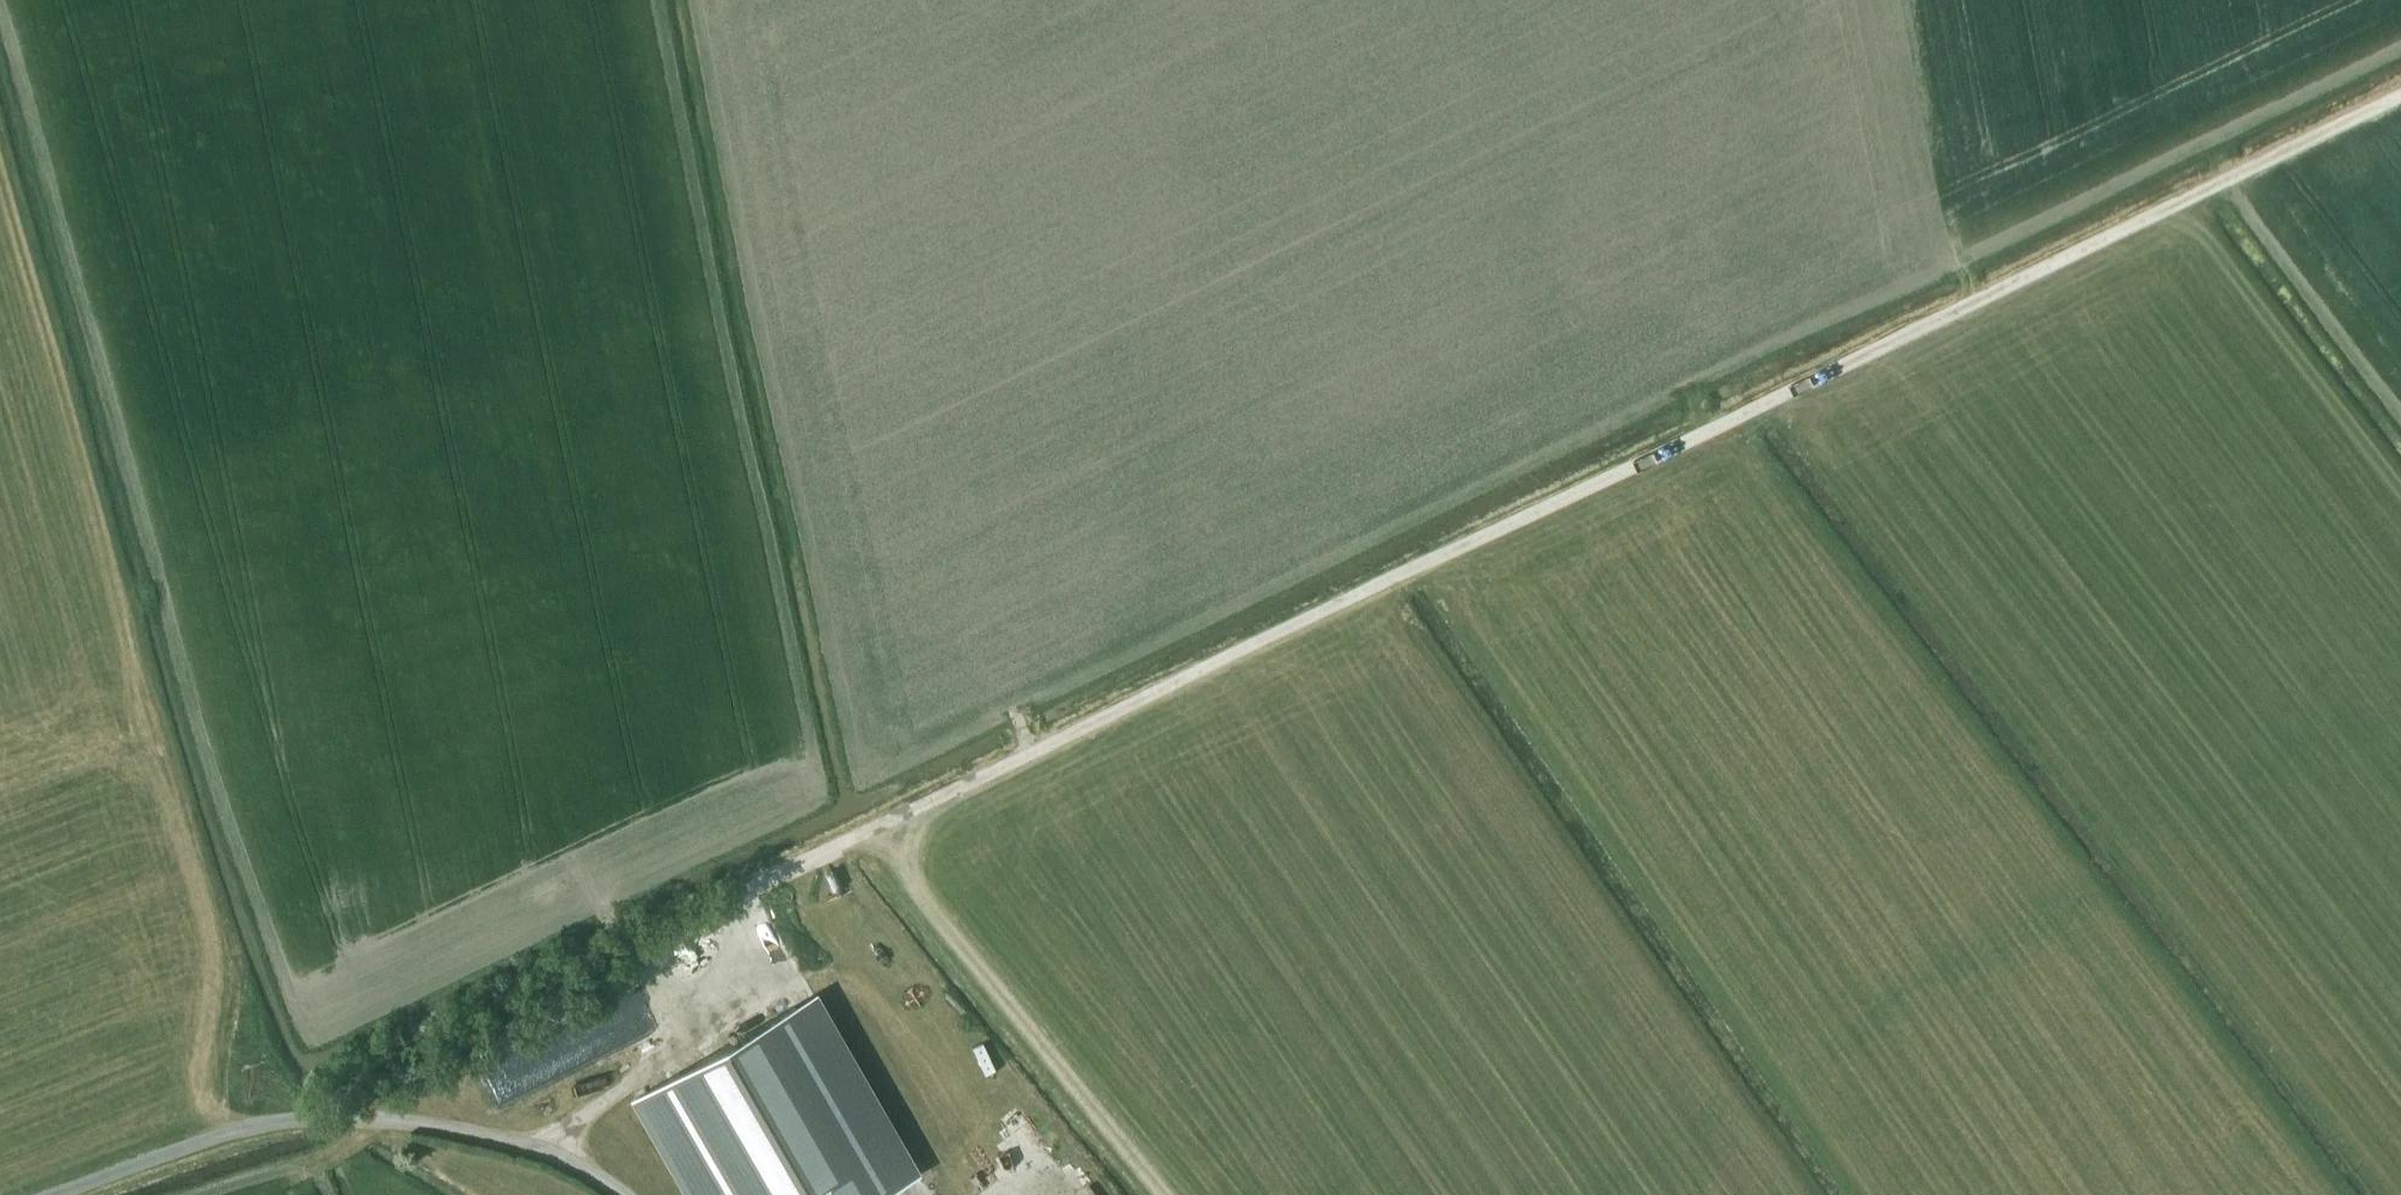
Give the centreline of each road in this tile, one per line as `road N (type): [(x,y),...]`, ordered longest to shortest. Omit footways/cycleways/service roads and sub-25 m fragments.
road 1 (track): [(539,1148),(628,1078),(664,1035),(644,977),(652,956),(746,891),(2400,94)]

